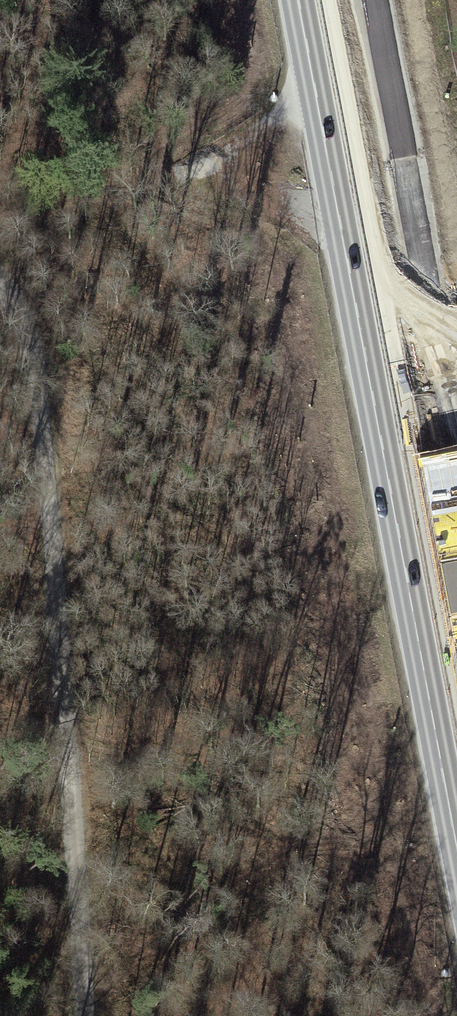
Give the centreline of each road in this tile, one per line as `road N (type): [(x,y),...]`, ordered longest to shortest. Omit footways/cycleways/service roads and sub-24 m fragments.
road 1 (primary): [(456,845),(298,0)]
road 2 (track): [(0,280),(27,341),(42,409),(87,1015)]
road 3 (track): [(0,227),(189,178),(277,111),(318,103)]
road 4 (track): [(189,178),(344,245)]

